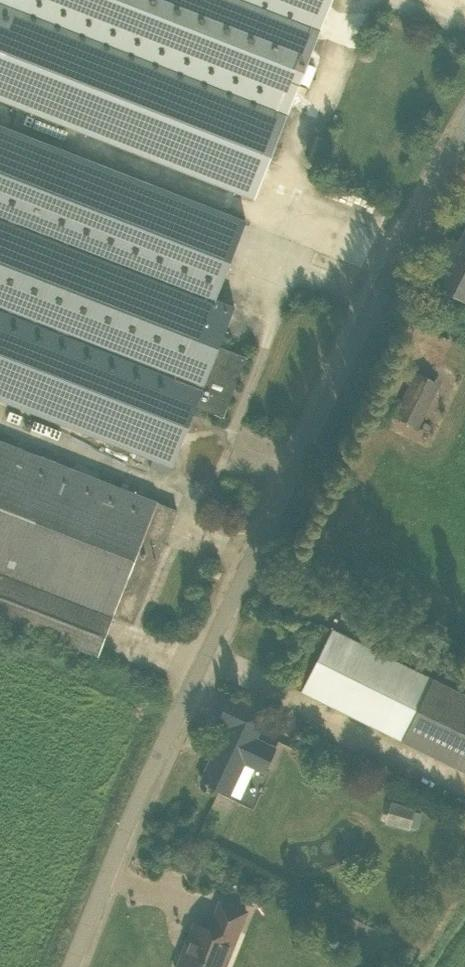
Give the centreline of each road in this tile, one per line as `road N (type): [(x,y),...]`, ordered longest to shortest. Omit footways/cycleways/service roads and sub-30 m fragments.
road 1 (unclassified): [(80,966),(255,547),(464,129)]

